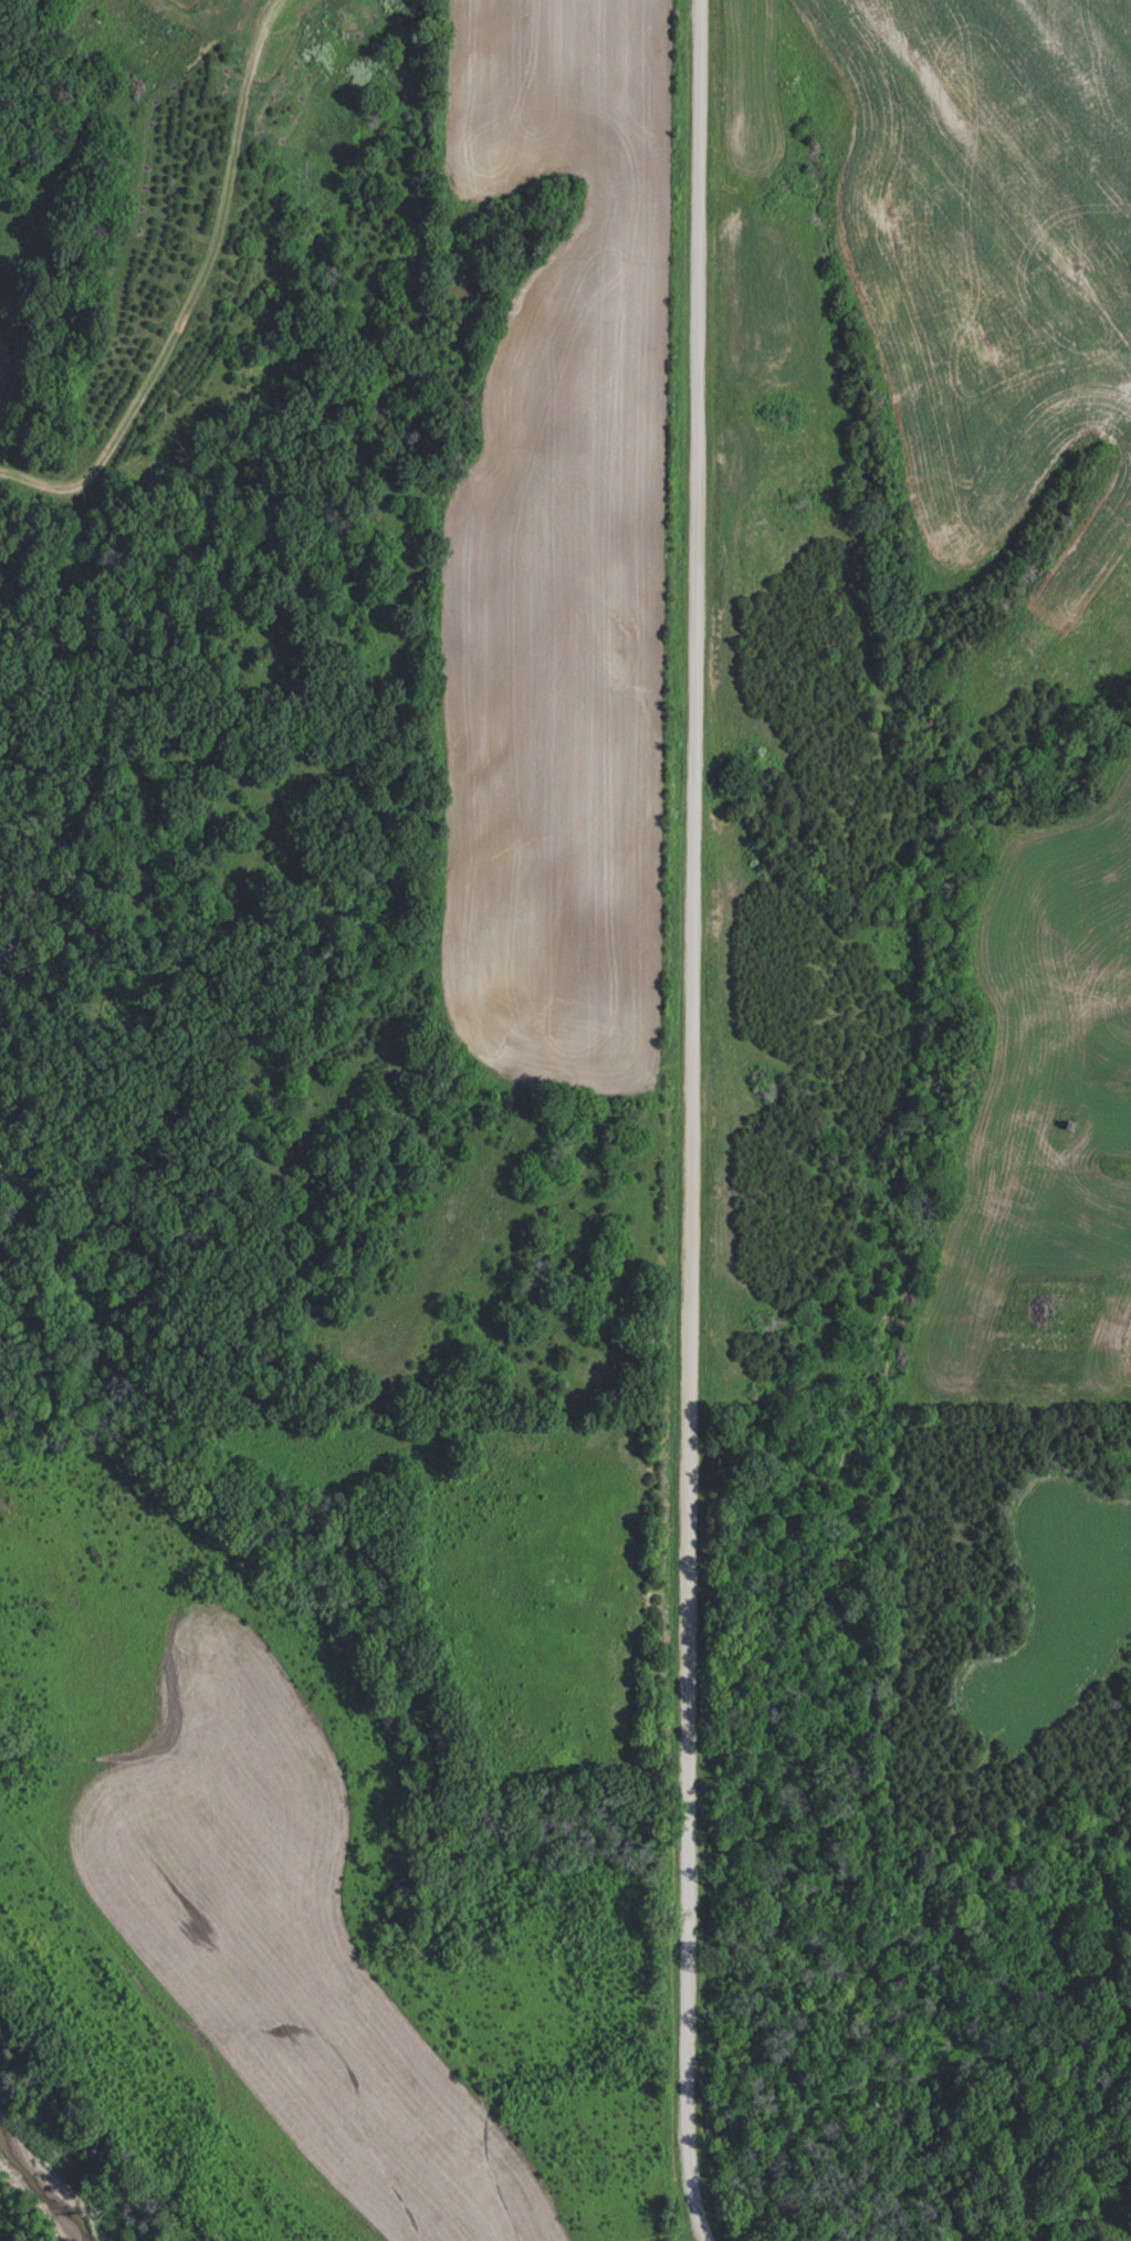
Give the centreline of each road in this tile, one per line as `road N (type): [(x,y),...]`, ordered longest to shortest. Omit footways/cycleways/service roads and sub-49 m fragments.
road 1 (residential): [(725,2240),(700,2107),(714,0)]

